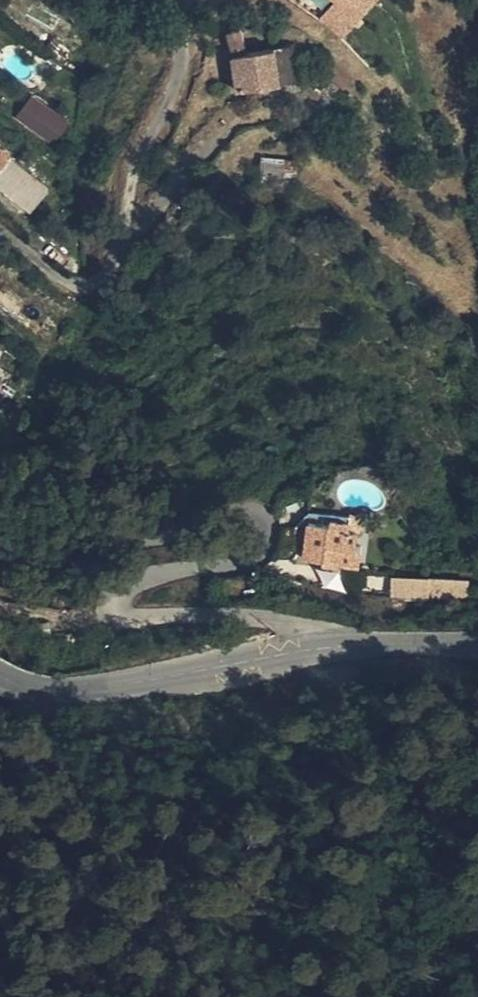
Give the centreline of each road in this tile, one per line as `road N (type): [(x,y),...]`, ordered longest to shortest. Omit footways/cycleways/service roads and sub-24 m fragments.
road 1 (residential): [(322,650),(312,628),(267,614),(141,620),(122,616),(115,605),(135,581),(256,555),(268,533),(263,520),(237,504),(124,526),(37,565),(0,558)]
road 2 (tertiary): [(322,650),(80,696),(28,694),(0,683)]
road 3 (tertiary): [(477,650),(322,650)]

